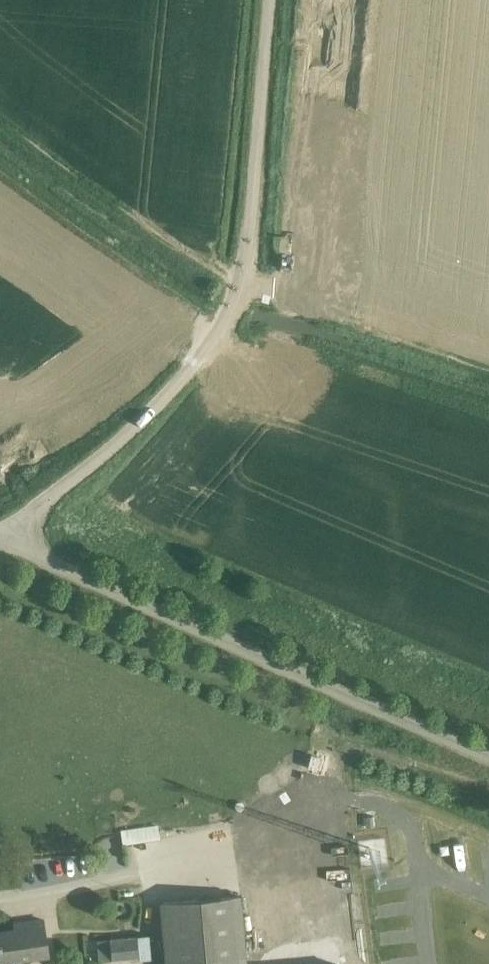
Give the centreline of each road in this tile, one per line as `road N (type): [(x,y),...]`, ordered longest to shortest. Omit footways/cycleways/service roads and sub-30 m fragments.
road 1 (unclassified): [(0,531),(79,476),(155,407),(240,286),(252,237),(268,0)]
road 2 (tertiary): [(488,756),(0,540)]
road 3 (track): [(240,286),(488,366)]

